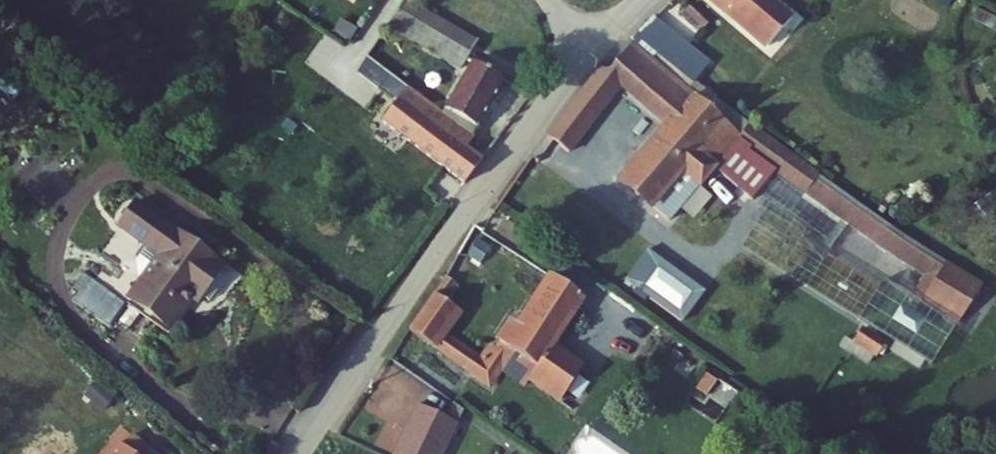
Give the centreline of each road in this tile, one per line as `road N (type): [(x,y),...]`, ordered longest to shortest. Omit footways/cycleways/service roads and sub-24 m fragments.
road 1 (residential): [(300,453),(595,45)]

